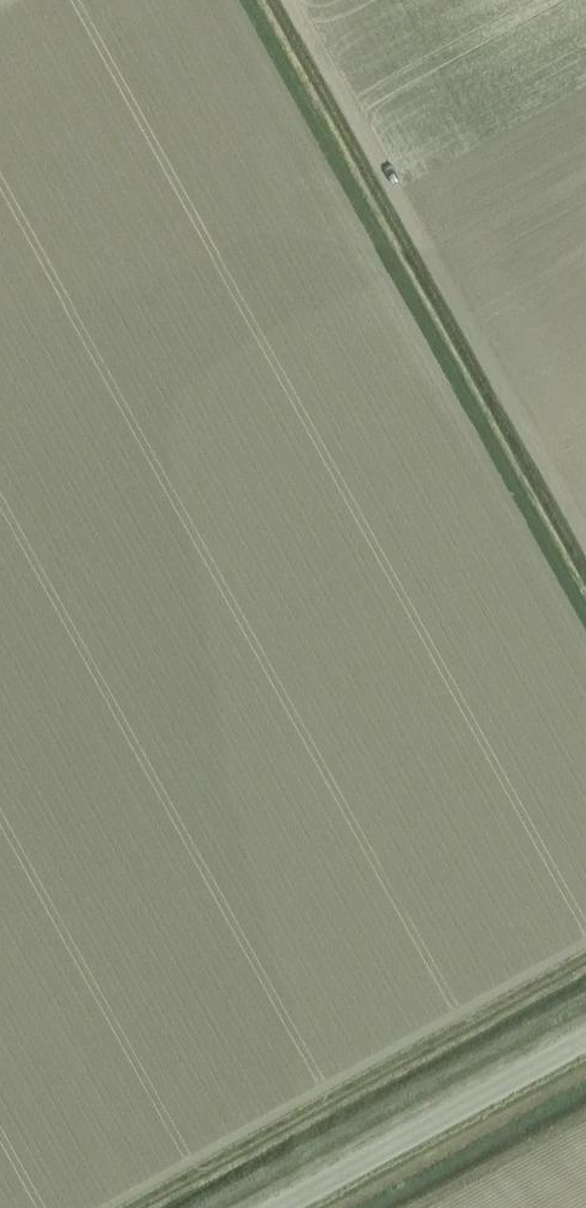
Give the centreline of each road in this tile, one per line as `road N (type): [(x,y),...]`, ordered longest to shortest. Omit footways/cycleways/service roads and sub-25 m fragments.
road 1 (unclassified): [(253,1207),(585,1031)]

